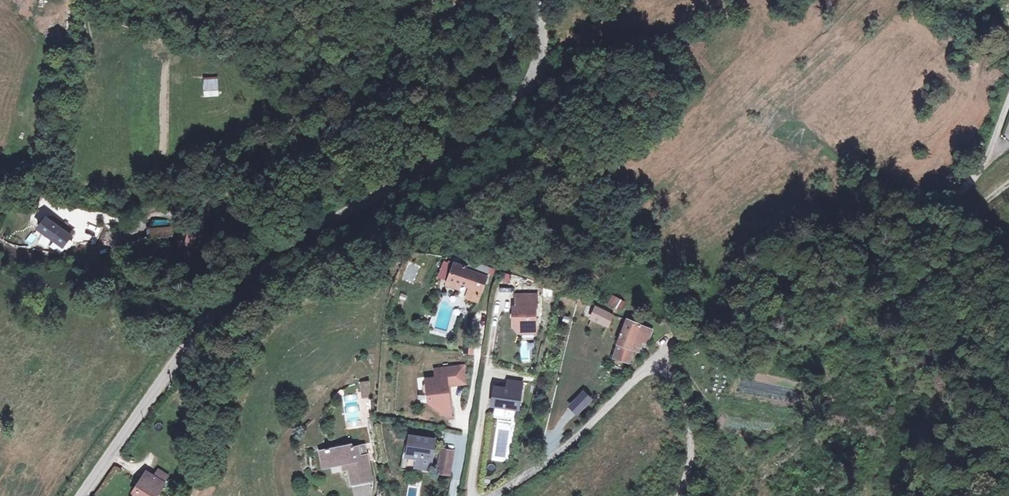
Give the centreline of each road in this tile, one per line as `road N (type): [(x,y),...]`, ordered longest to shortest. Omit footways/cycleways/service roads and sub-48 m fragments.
road 1 (unclassified): [(81,495),(185,348),(271,254),(434,163),(522,95),(541,46),(536,0)]
road 2 (unclassified): [(1008,111),(964,187),(901,253),(802,287),(668,349)]
road 3 (unclassified): [(668,349),(597,422),(487,495)]
road 4 (track): [(81,0),(46,188)]
road 5 (unclassified): [(668,349),(693,440),(679,495)]
road 6 (track): [(901,253),(949,232),(1008,184)]

